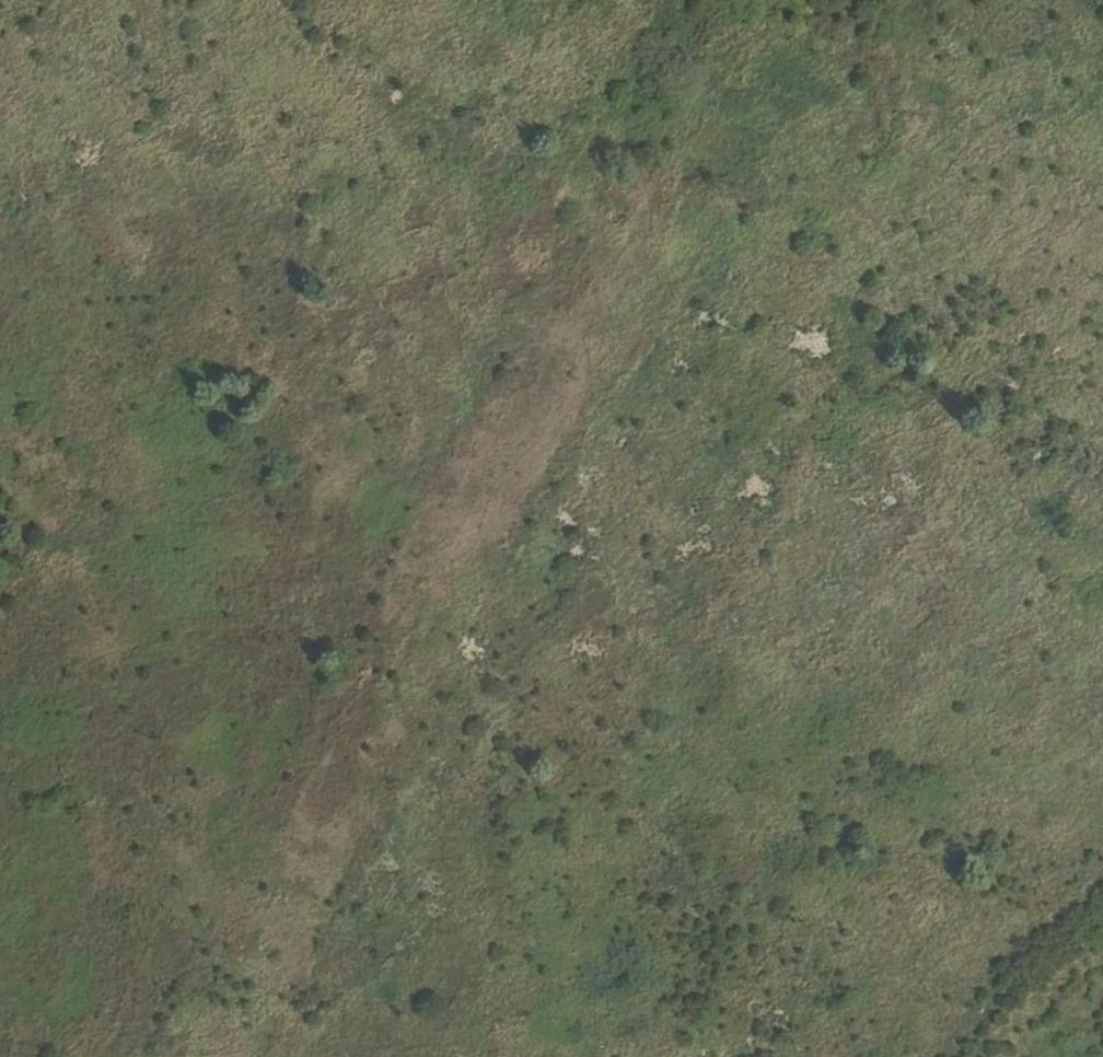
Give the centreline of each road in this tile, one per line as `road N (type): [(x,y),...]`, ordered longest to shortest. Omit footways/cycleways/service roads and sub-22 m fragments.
road 1 (track): [(20,1056),(323,316),(497,0)]
road 2 (track): [(830,1056),(905,901),(919,614),(838,0)]

